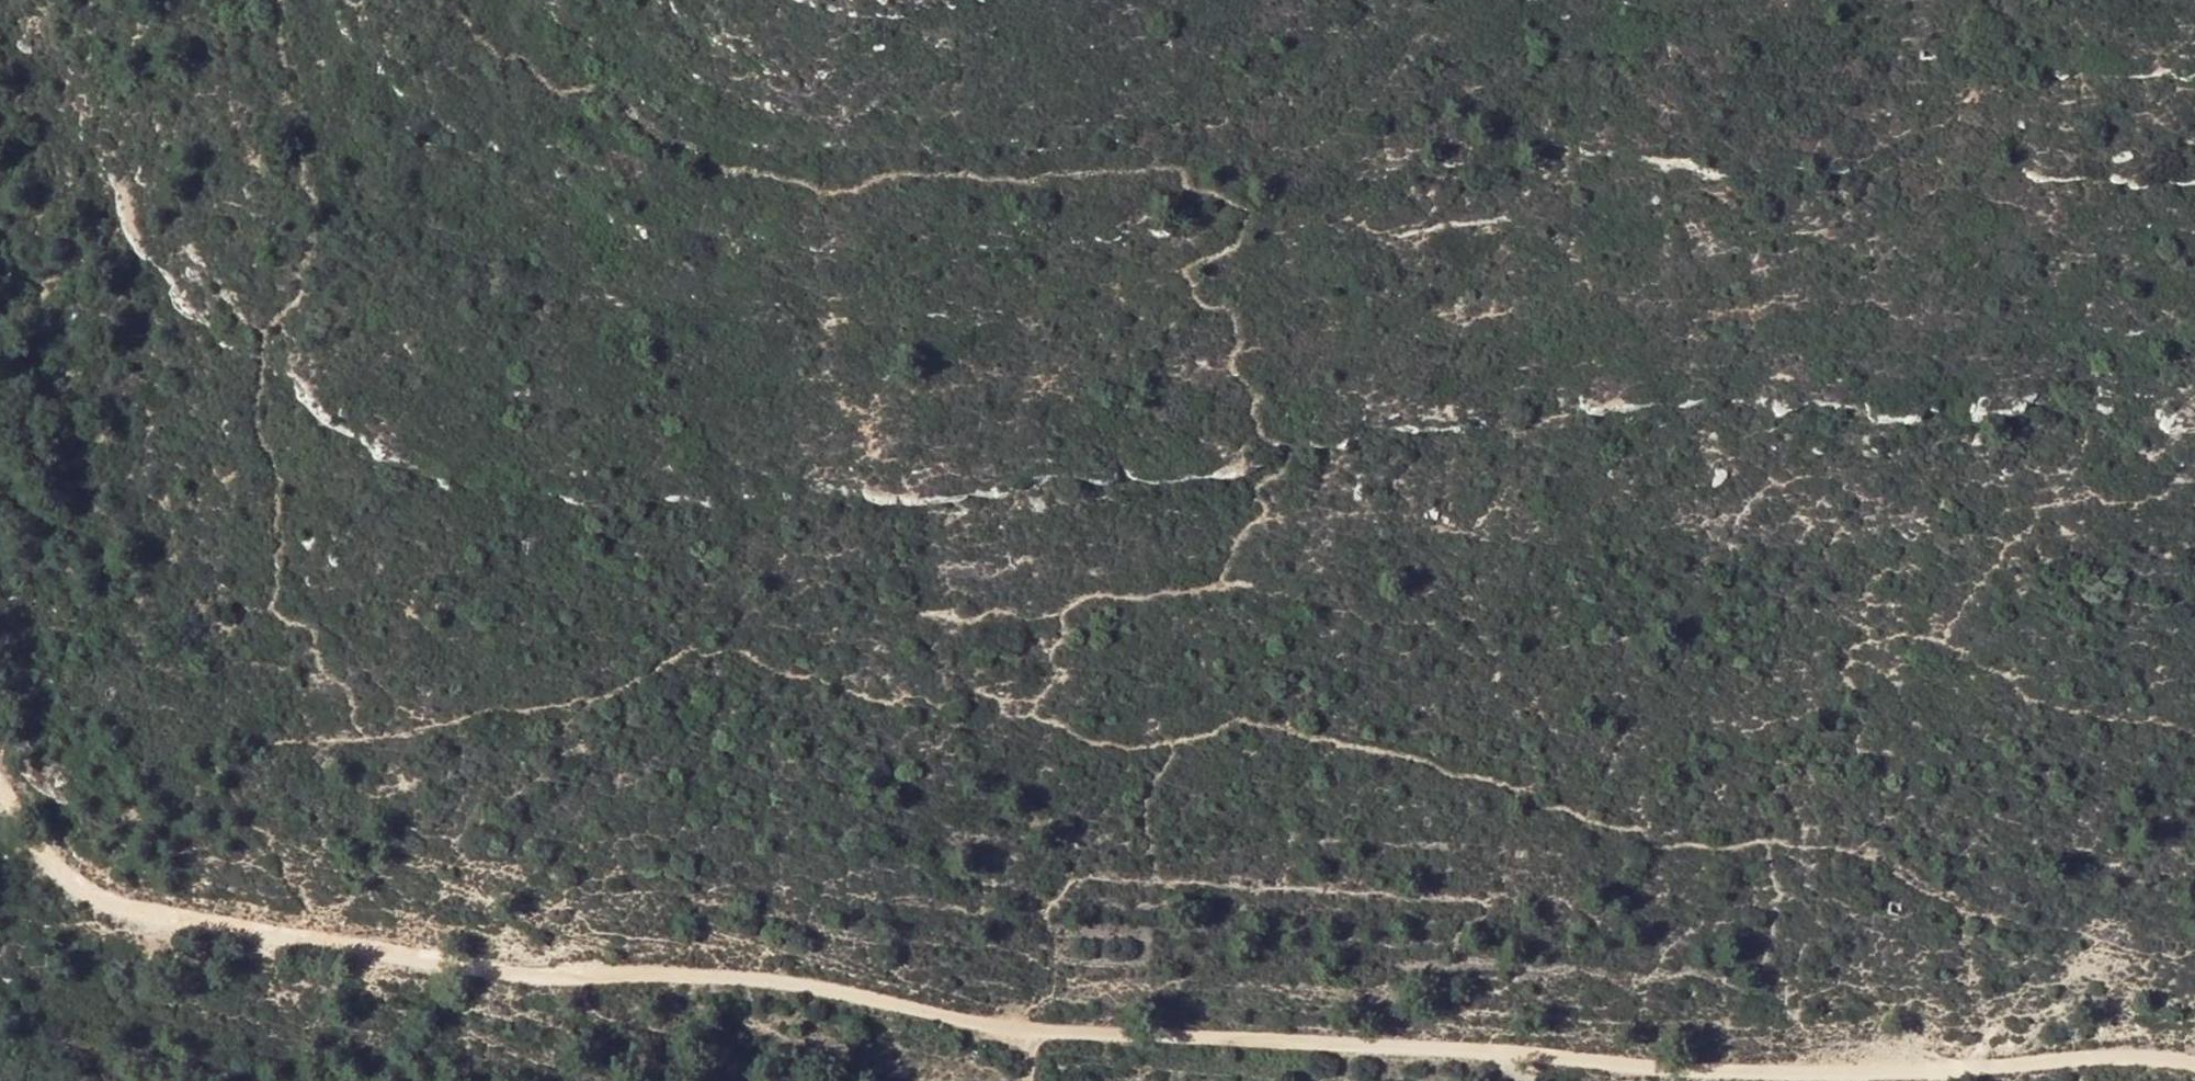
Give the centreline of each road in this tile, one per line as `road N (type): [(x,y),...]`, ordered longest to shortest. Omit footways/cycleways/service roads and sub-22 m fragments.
road 1 (track): [(0,791),(50,863),(112,907),(478,971),(753,981),(1017,1028),(1504,1052),(1703,1071),(1851,1076),(2116,1059),(2194,1066)]

